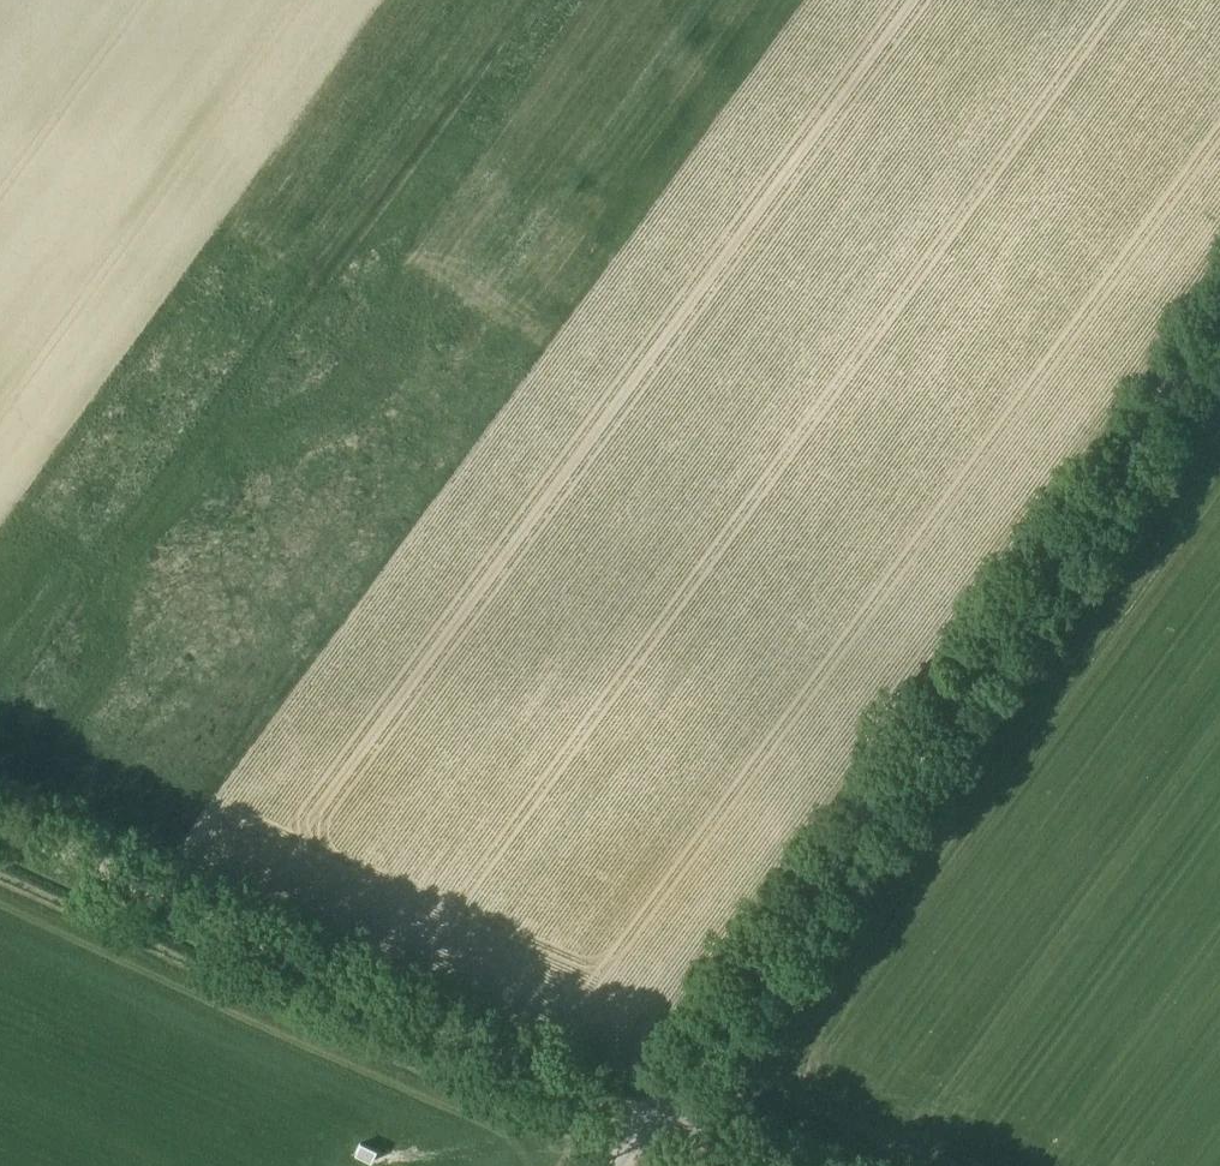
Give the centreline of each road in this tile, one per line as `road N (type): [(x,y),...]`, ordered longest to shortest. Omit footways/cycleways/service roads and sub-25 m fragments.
road 1 (unclassified): [(646,1103),(1219,316)]
road 2 (track): [(646,1103),(0,813)]
road 3 (unclassified): [(782,1165),(646,1103)]

